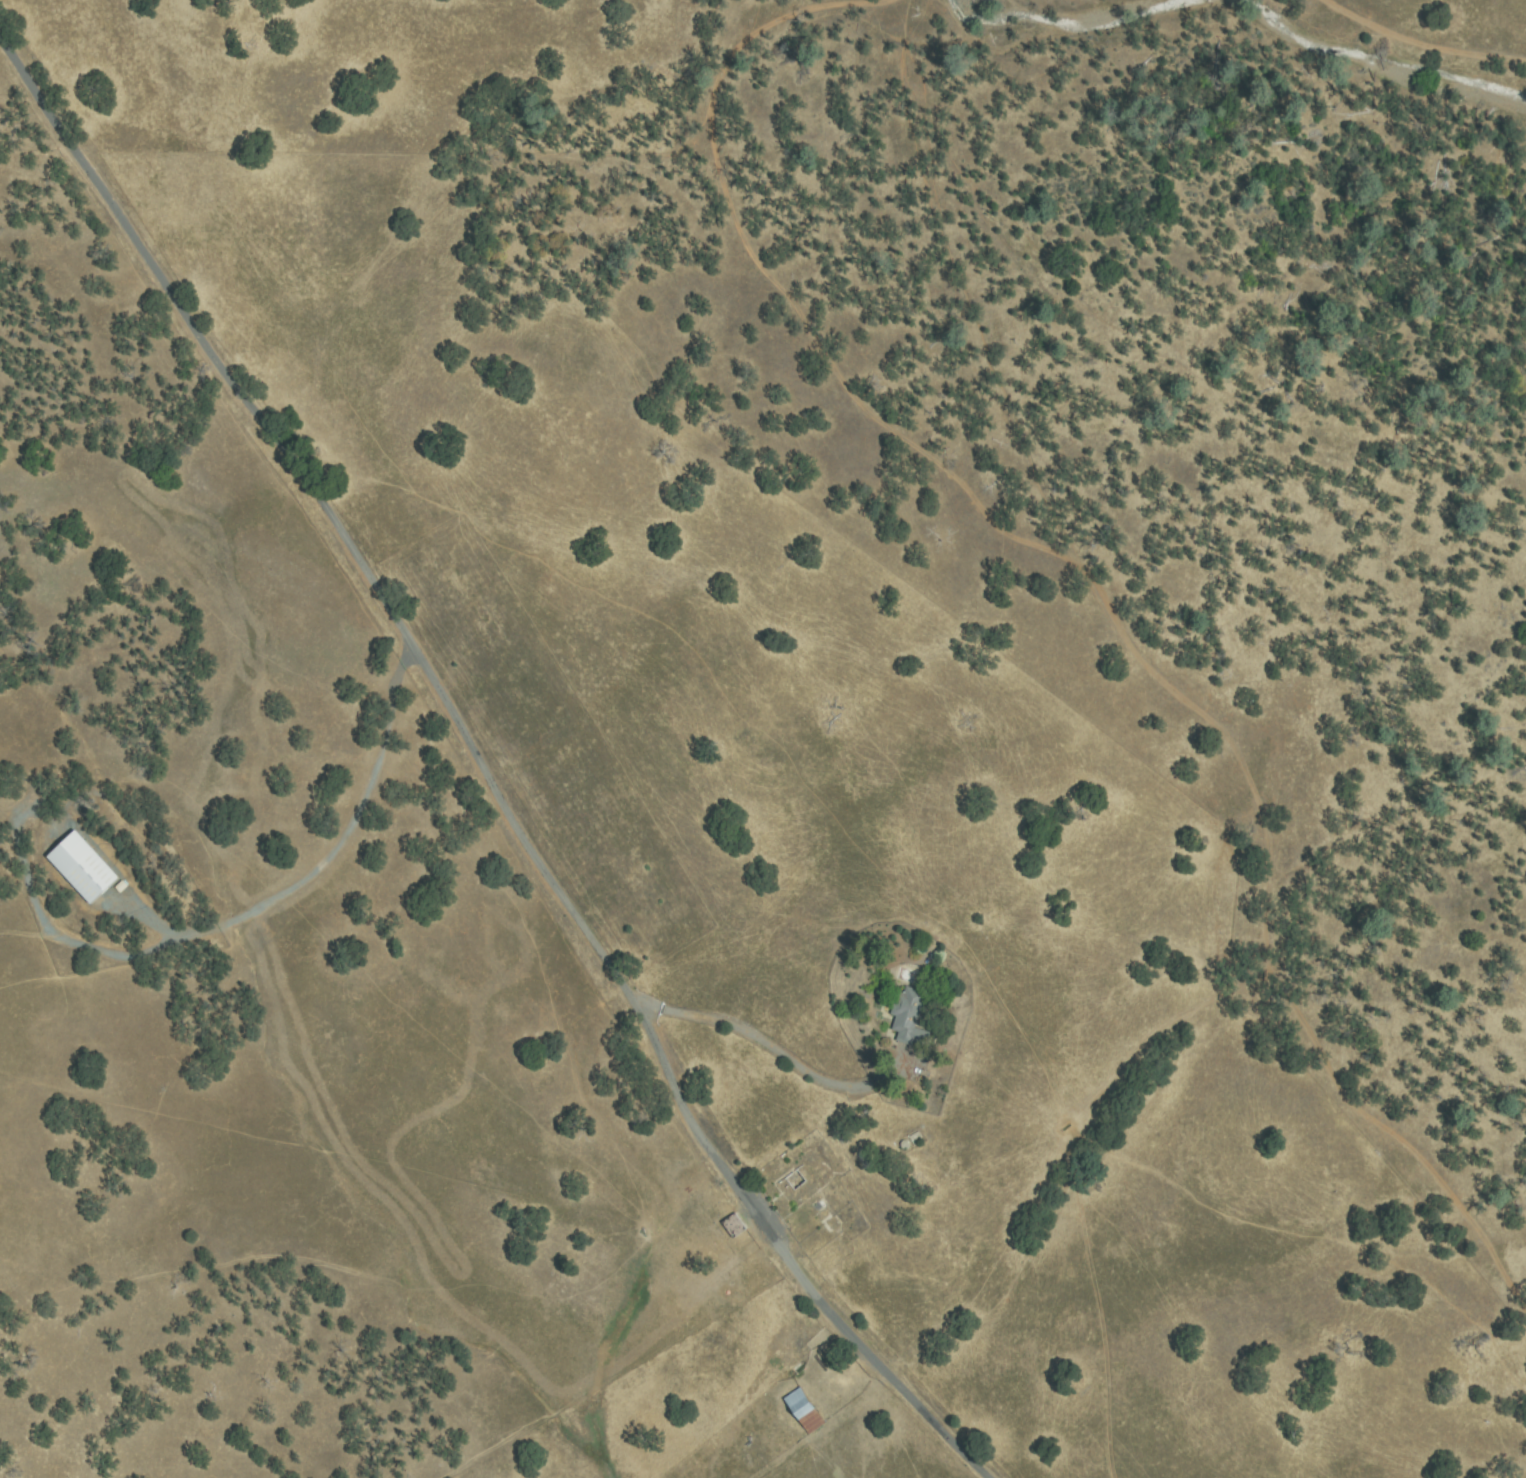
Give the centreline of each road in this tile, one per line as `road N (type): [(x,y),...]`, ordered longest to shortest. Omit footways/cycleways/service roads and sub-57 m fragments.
road 1 (track): [(1525,1306),(1447,1190),(1344,1090),(1250,956),(1265,818),(1261,785),(1243,748),(1155,662),(1098,577),(1008,527),(976,486),(862,394),(758,240),(732,158),(742,74),(789,32),(823,18),(907,11),(922,0)]
road 2 (residential): [(884,1377),(818,1306),(687,1122),(642,1015),(527,858),(435,687),(322,506),(208,352),(0,41)]
road 3 (track): [(1330,0),(1424,52),(1525,64)]
road 4 (residential): [(1000,1477),(884,1377)]

